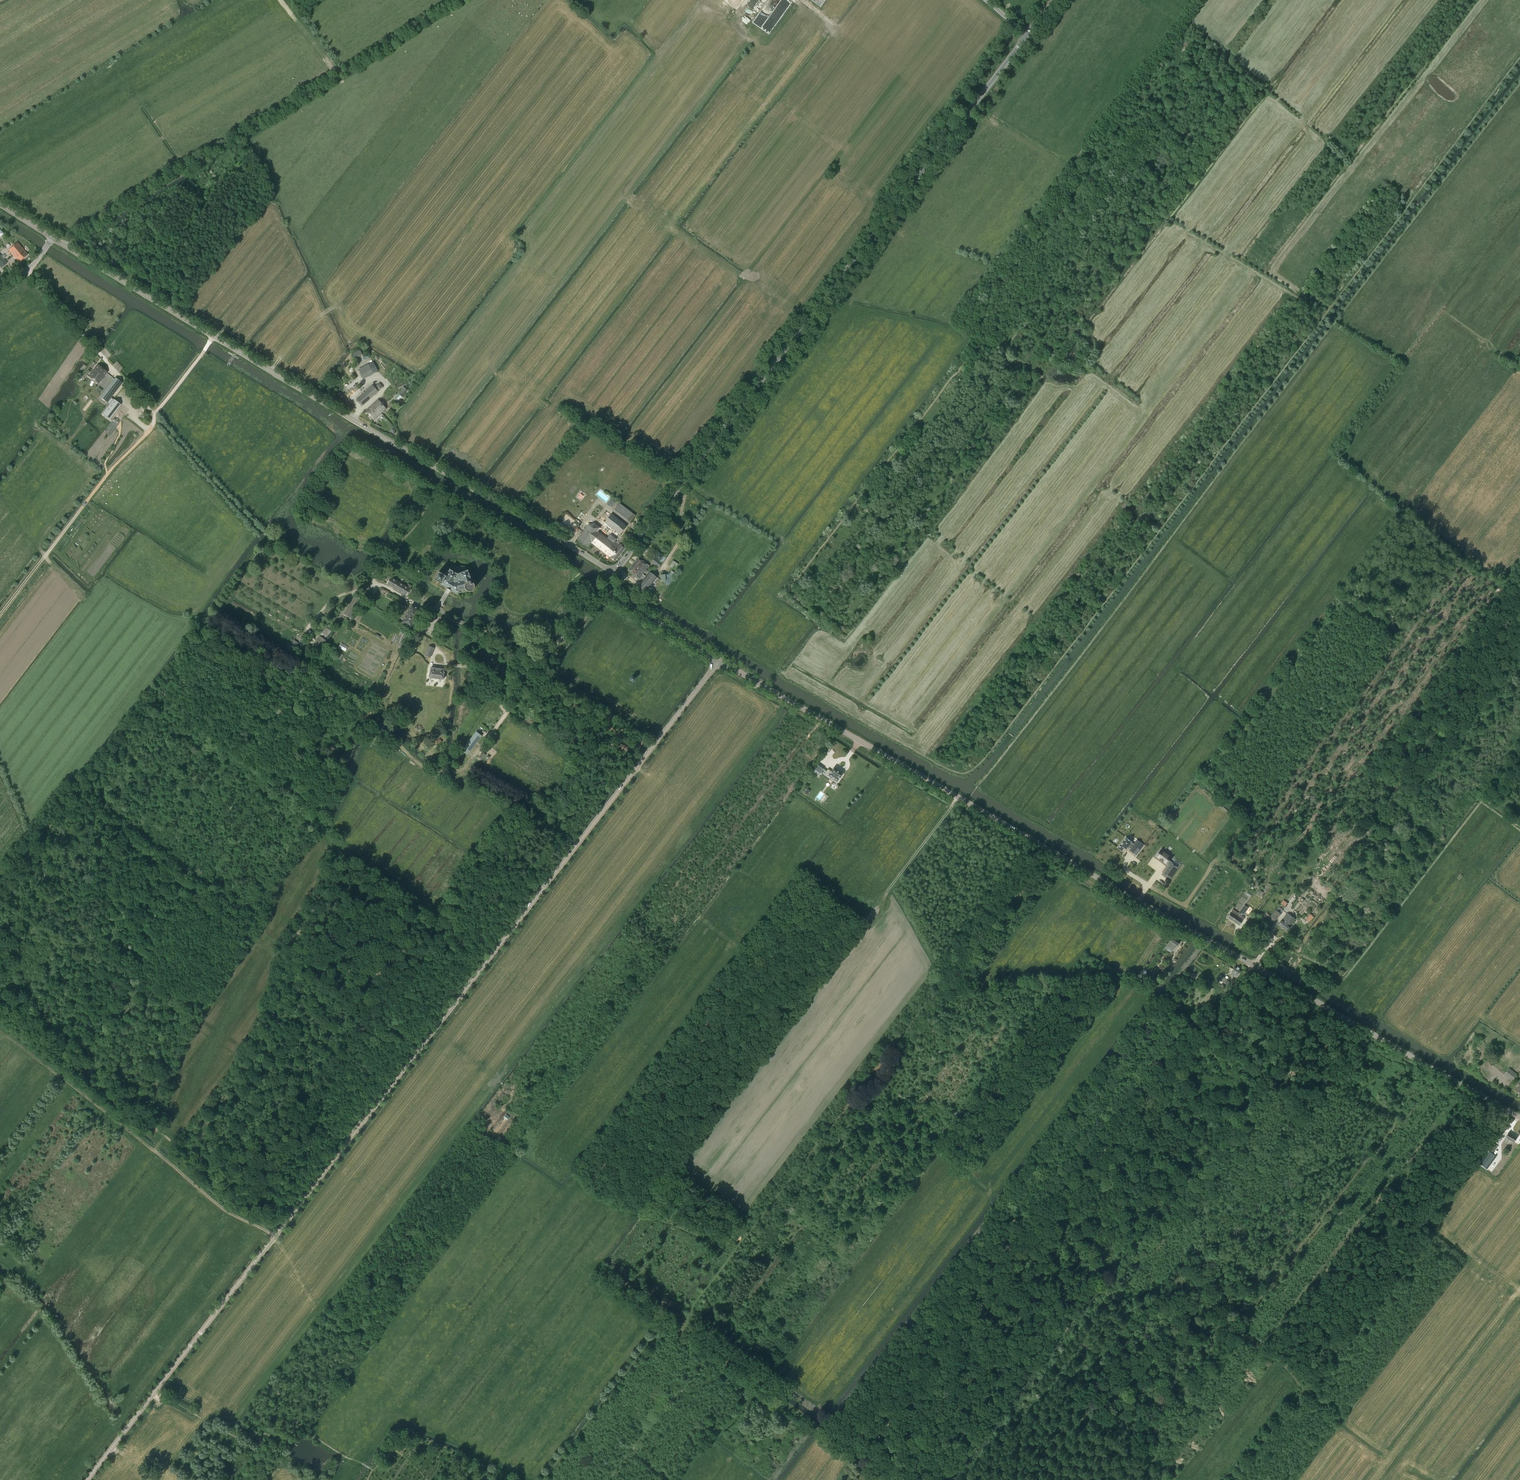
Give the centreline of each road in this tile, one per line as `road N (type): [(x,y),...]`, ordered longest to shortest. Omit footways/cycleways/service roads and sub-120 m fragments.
road 1 (tertiary): [(87,1479),(719,661)]
road 2 (tertiary): [(1519,1118),(719,661)]
road 3 (track): [(1519,54),(977,763)]
road 4 (track): [(686,1324),(938,990),(1153,978),(1191,931)]
road 5 (tertiary): [(614,572),(1026,36)]
road 6 (tertiary): [(614,572),(52,238)]
road 7 (track): [(1206,1024),(1228,1033),(1308,1016),(1339,1029),(1387,1059),(1372,1096),(1396,1122),(1237,1329),(1218,1330),(1187,1377),(1147,1380)]
road 8 (track): [(1253,965),(868,1451)]
road 9 (track): [(1235,1479),(1426,1235),(1426,1220),(1506,1109)]
road 10 (track): [(83,798),(83,783),(210,622),(371,711)]
road 11 (track): [(544,1479),(672,1315),(686,1324),(683,1339),(790,1418),(816,1427)]
road 12 (track): [(1493,1129),(1481,1110),(1455,1094),(1437,1096),(1348,1206),(1336,1236),(1262,1314)]
road 13 (track): [(0,1031),(215,1202),(274,1237)]
road 14 (track): [(337,76),(65,246)]
road 15 (track): [(450,1453),(402,1435),(372,1469),(297,1433),(288,1441),(258,1430),(239,1449),(241,1440),(205,1421)]
road 16 (track): [(213,336),(47,561)]
road 17 (track): [(113,369),(257,528)]
road 18 (track): [(1462,0),(1344,147),(1327,133)]
road 19 (track): [(194,622),(108,585),(87,599),(47,561)]
road 20 (tertiary): [(719,661),(613,597),(607,586),(614,572)]
road 21 (track): [(1235,1331),(1347,1421)]
road 22 (track): [(458,0),(337,76)]
road 23 (track): [(0,892),(77,793)]

